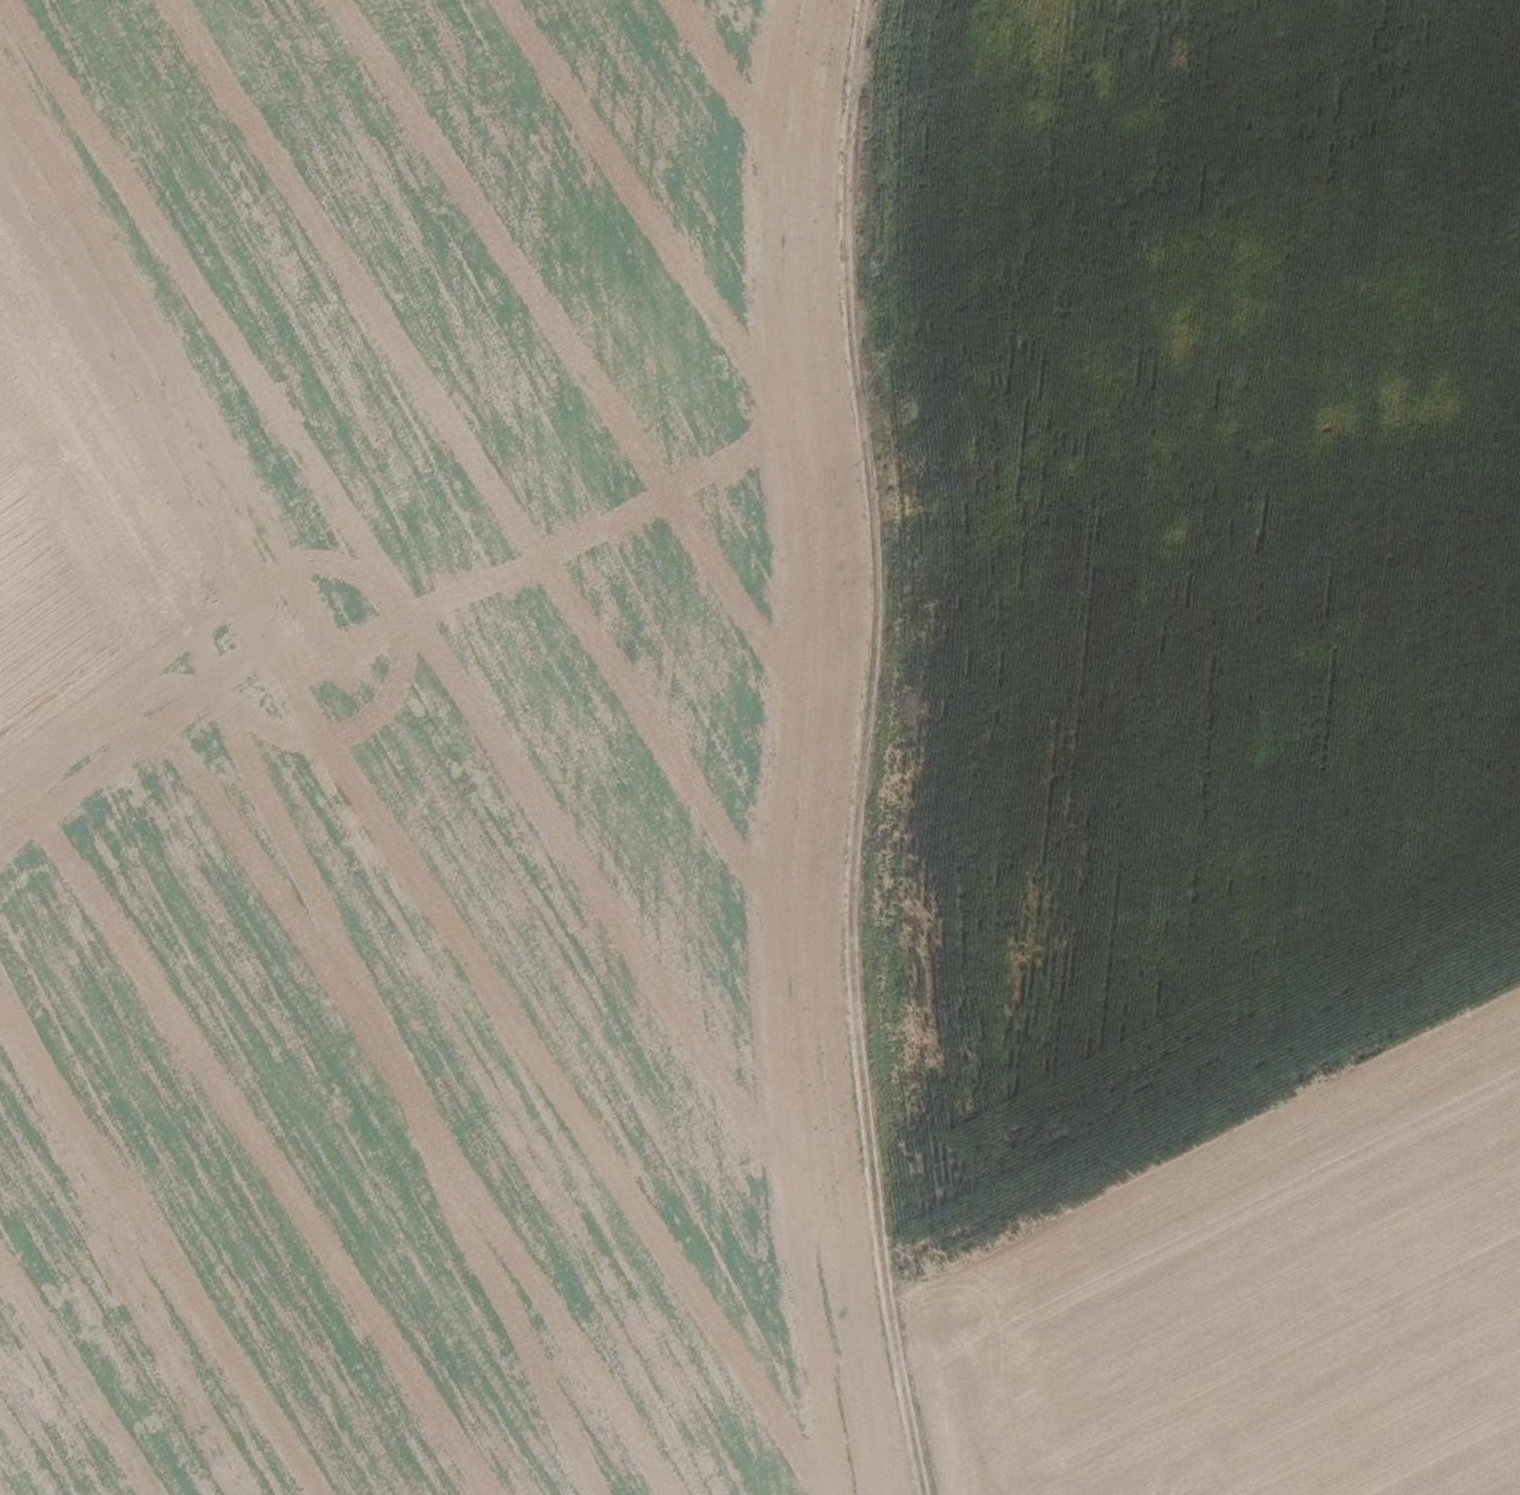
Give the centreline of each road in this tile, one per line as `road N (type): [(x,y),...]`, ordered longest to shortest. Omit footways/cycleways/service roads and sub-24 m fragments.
road 1 (track): [(873,0),(858,149),(860,986),(890,1360),(916,1494)]
road 2 (track): [(890,1360),(596,1170),(73,394),(0,255)]

